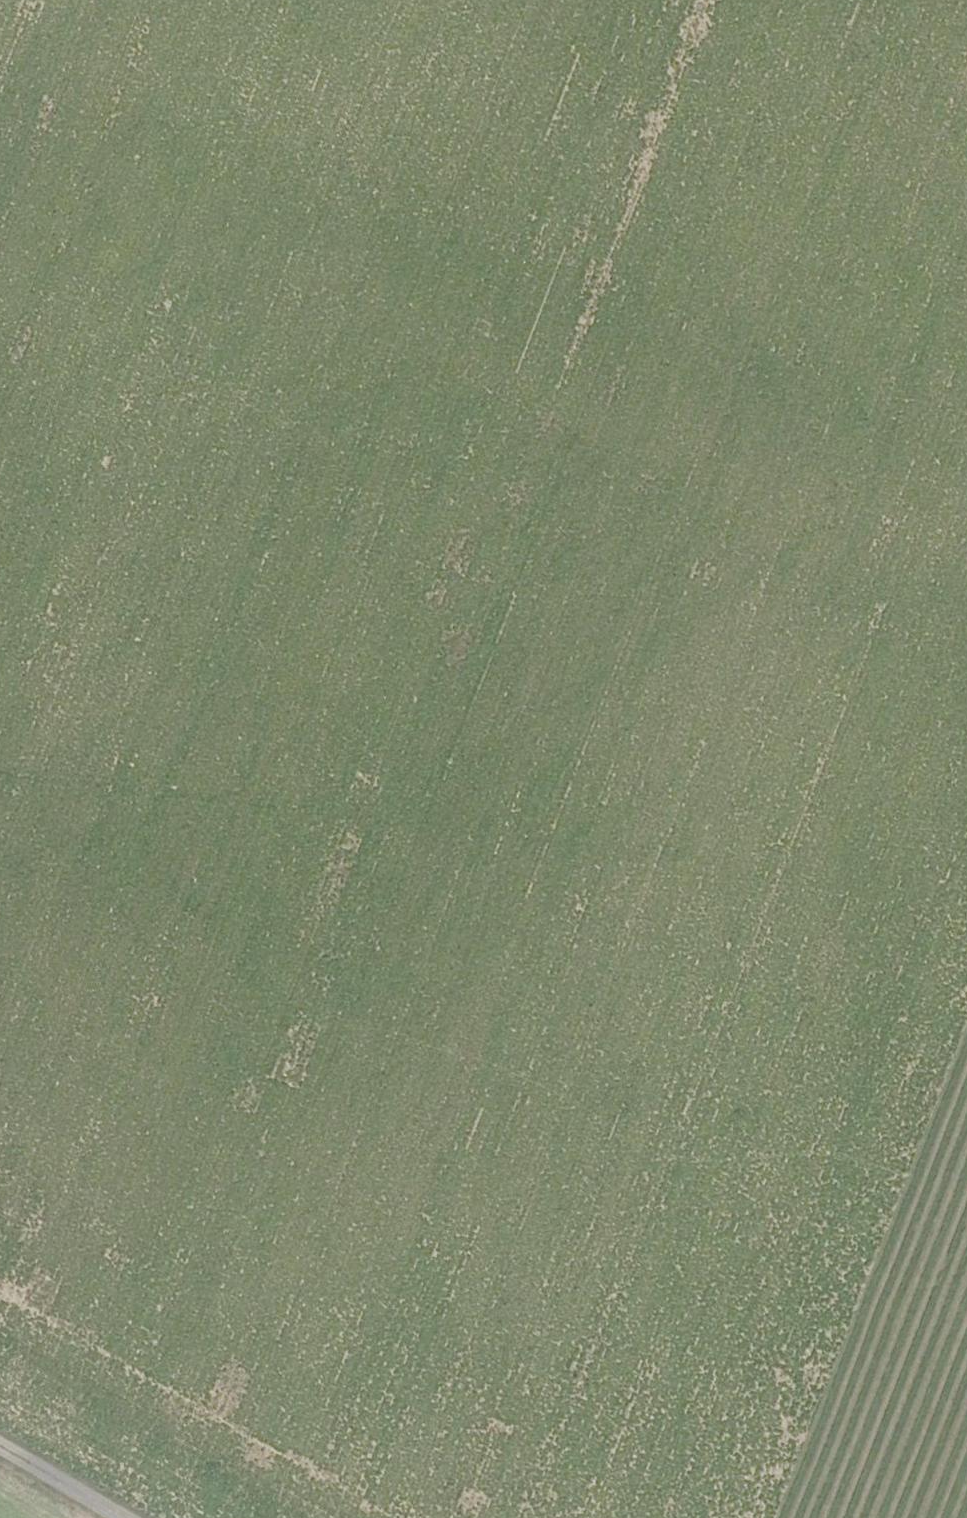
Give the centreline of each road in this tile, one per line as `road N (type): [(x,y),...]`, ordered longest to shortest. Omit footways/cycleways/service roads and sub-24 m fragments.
road 1 (track): [(147,1517),(0,1439)]

